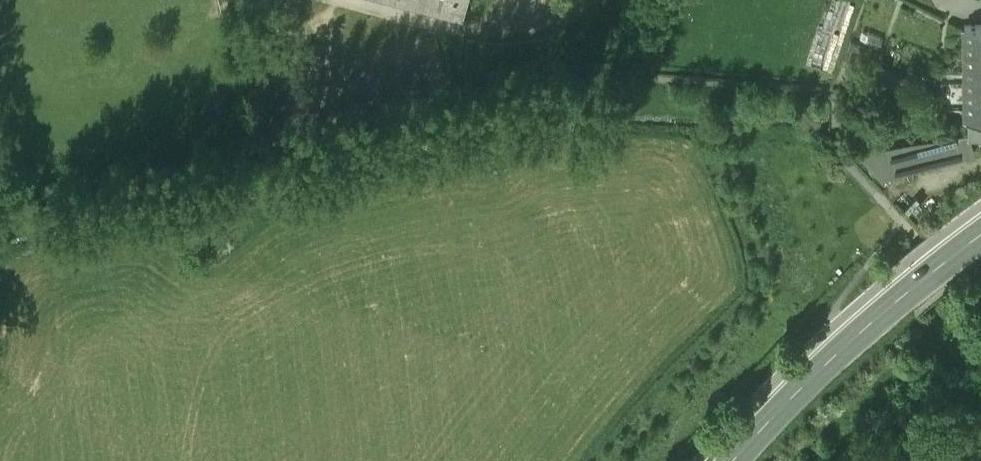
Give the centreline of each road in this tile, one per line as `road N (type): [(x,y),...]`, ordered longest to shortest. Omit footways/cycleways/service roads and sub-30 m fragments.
road 1 (primary): [(738,460),(805,388),(980,238)]

